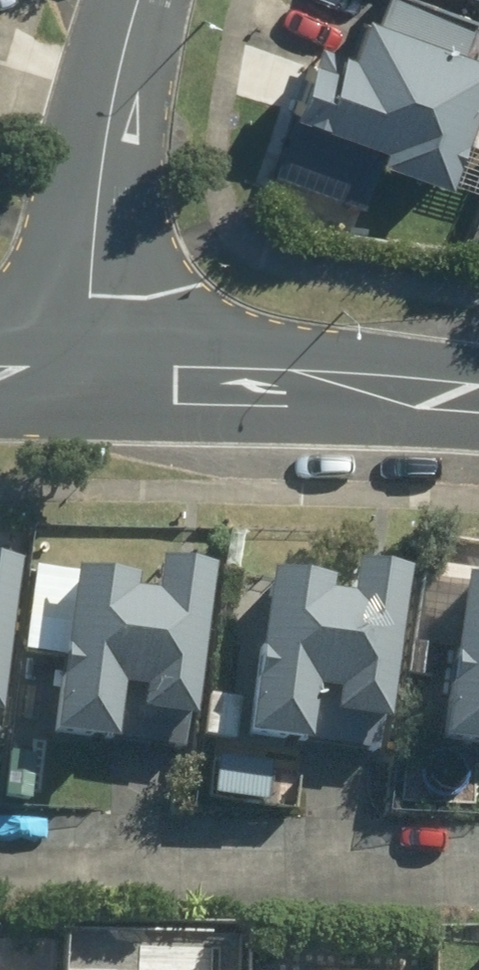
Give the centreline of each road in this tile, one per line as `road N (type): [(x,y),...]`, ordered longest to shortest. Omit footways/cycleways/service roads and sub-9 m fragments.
road 1 (residential): [(89,380),(478,401)]
road 2 (tertiary): [(89,380),(111,118),(140,0)]

